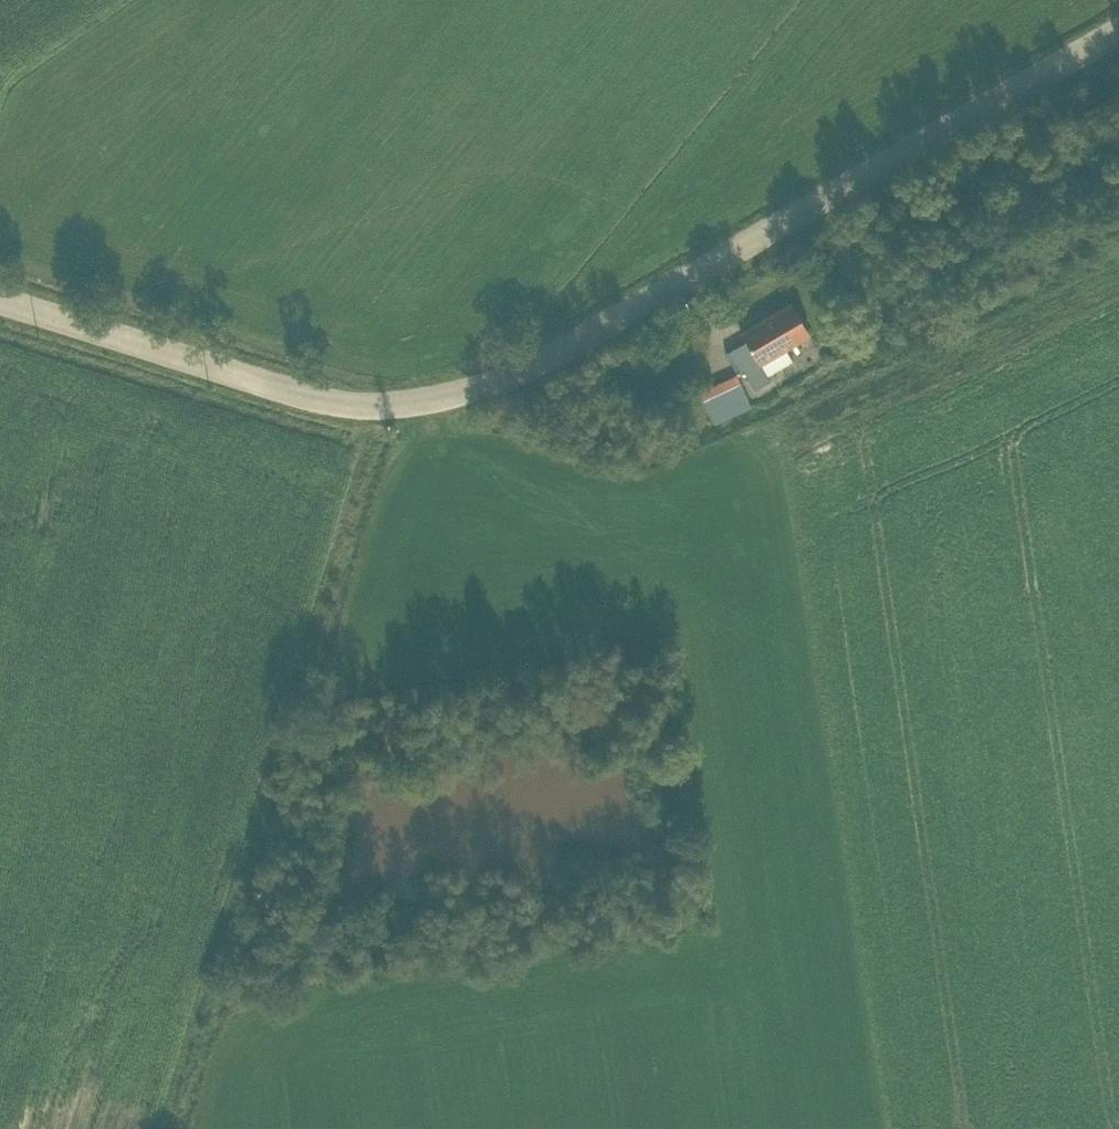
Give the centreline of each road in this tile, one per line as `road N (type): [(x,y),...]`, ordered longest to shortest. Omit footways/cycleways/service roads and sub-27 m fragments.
road 1 (unclassified): [(0,301),(333,402),(388,408),(475,394),(1118,37)]

